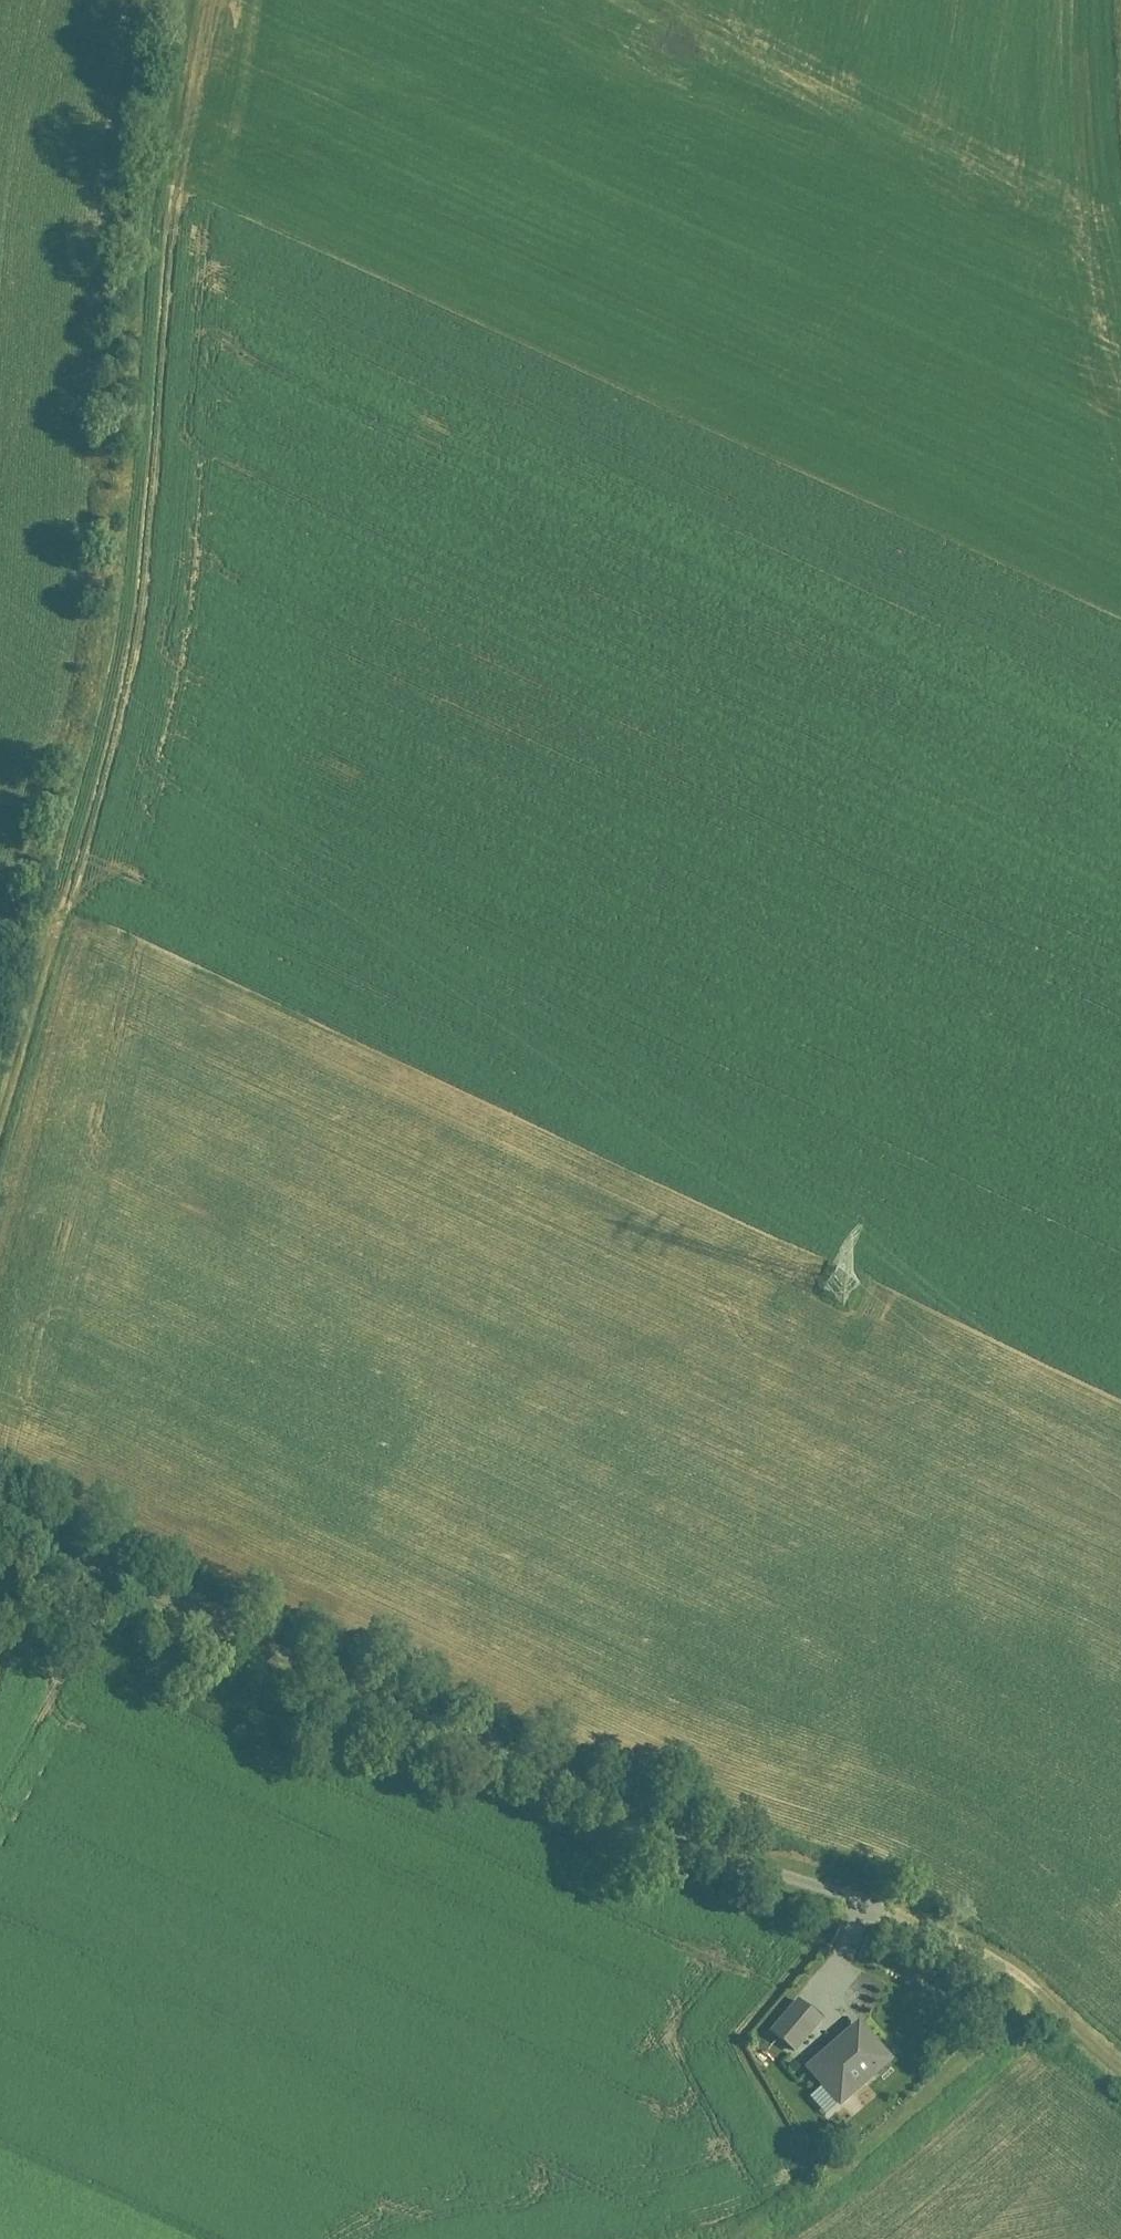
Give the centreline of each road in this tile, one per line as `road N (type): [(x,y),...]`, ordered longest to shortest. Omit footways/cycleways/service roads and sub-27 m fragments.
road 1 (track): [(0,1492),(709,1839),(872,1890),(1004,1944),(1120,2050)]

